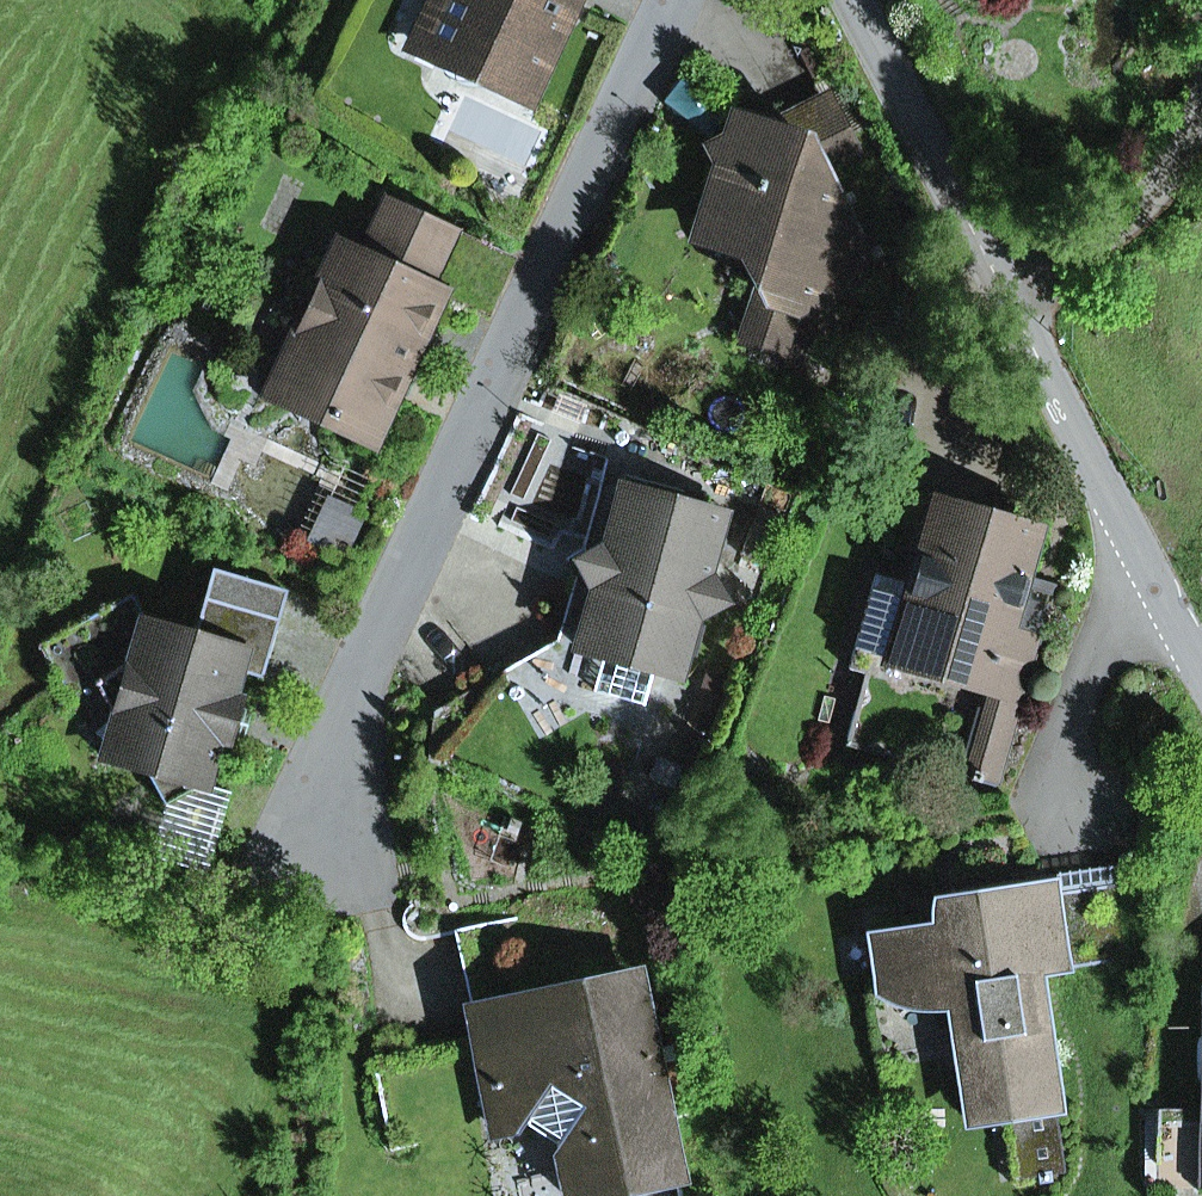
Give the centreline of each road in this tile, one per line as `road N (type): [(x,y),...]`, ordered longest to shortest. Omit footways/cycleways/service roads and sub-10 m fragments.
road 1 (residential): [(672,0),(357,673),(344,856)]
road 2 (tertiary): [(1005,290),(1201,671)]
road 3 (tertiary): [(855,0),(1005,290)]
road 4 (residential): [(1005,290),(1135,206),(1175,161),(1201,104)]

